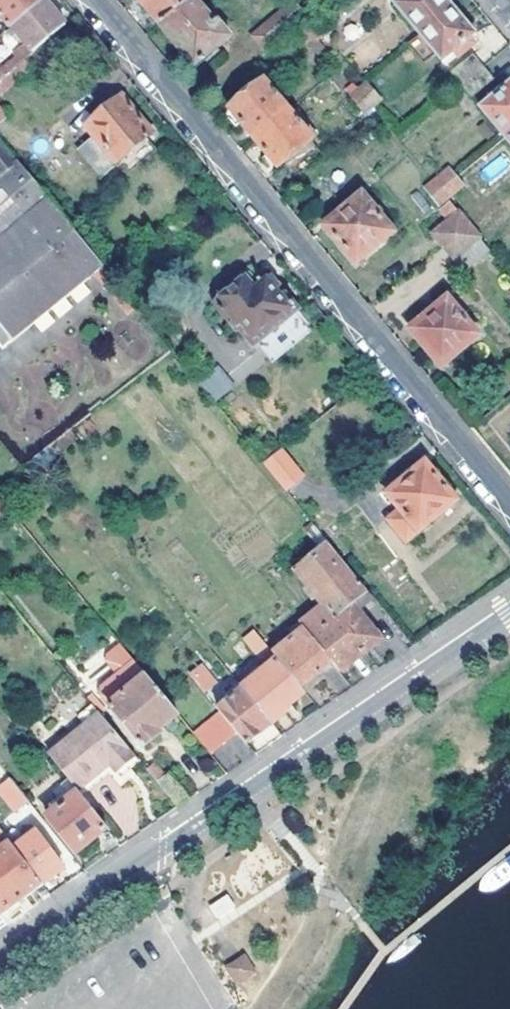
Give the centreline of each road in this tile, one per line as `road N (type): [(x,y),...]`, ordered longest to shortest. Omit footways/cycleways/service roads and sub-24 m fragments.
road 1 (residential): [(95,0),(509,501)]
road 2 (tertiary): [(0,953),(509,612)]

